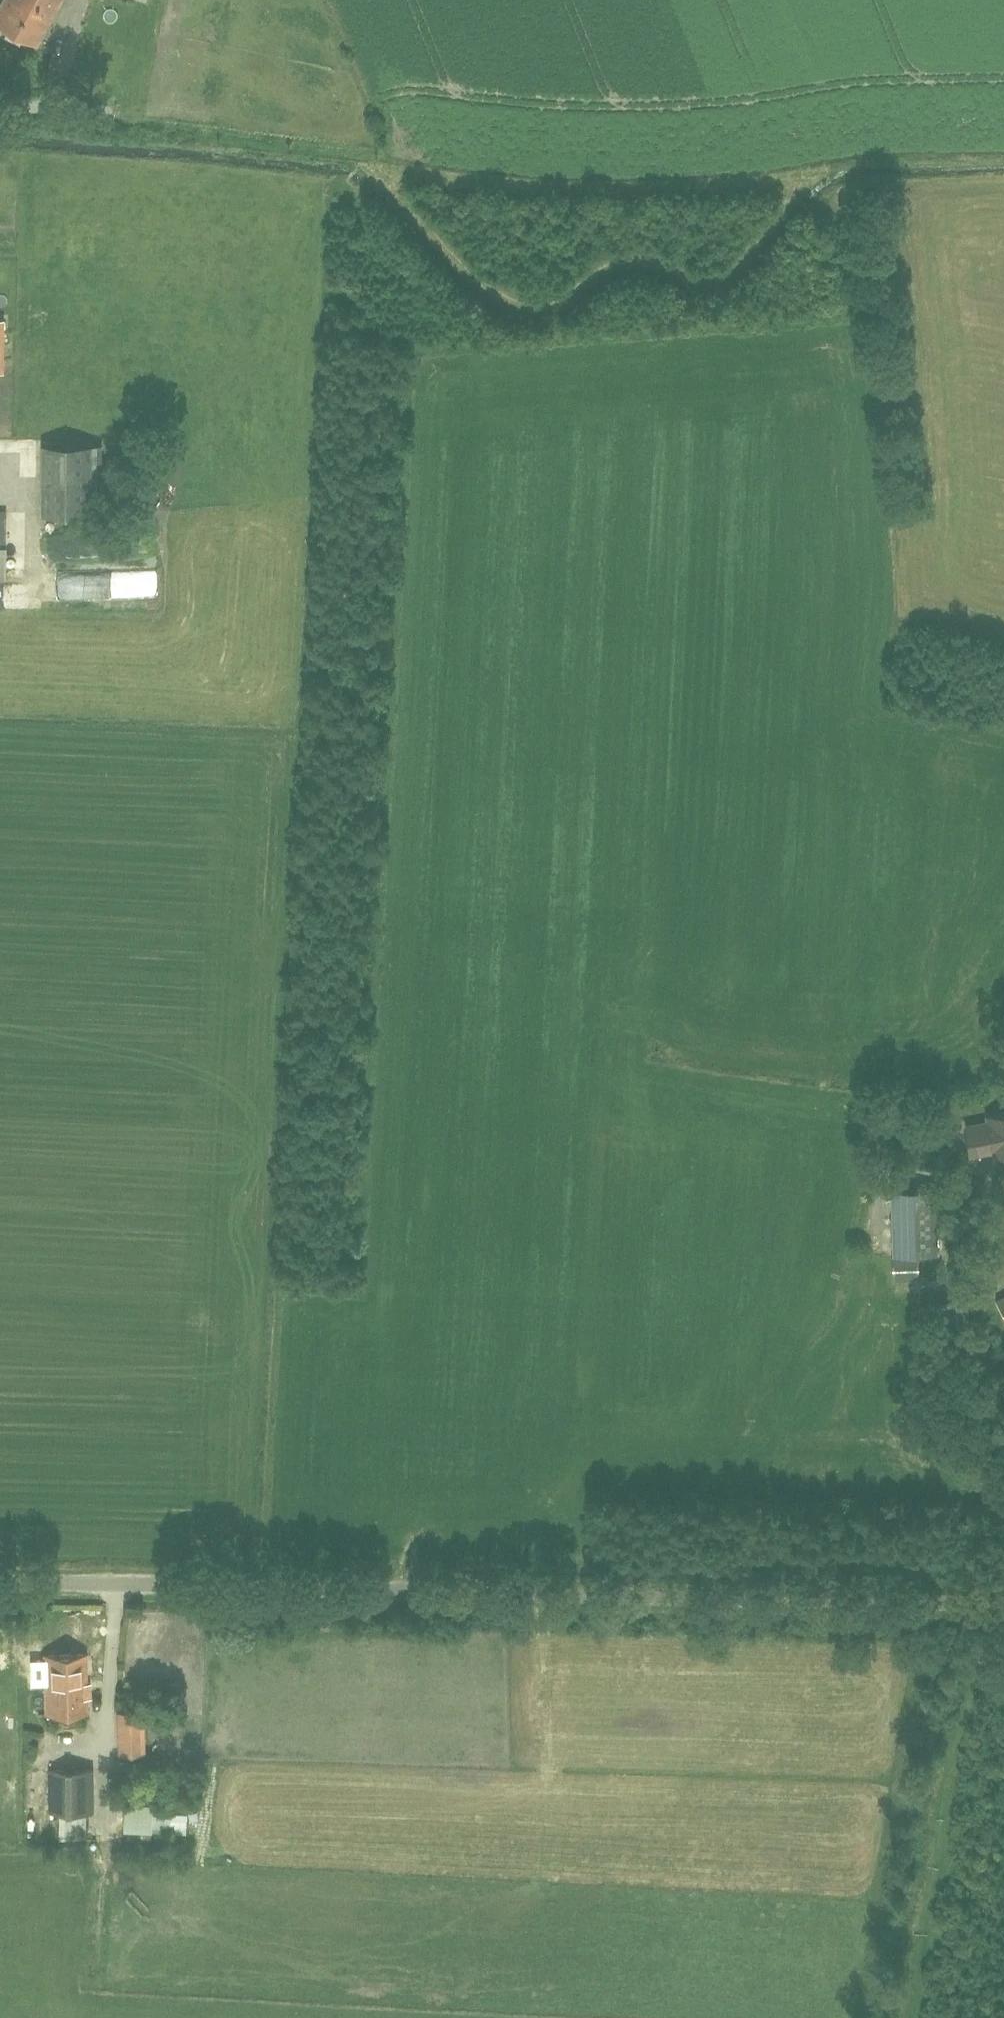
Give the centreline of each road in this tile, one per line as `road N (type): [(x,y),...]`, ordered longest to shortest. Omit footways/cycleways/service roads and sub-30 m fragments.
road 1 (unclassified): [(0,1587),(1003,1618)]

